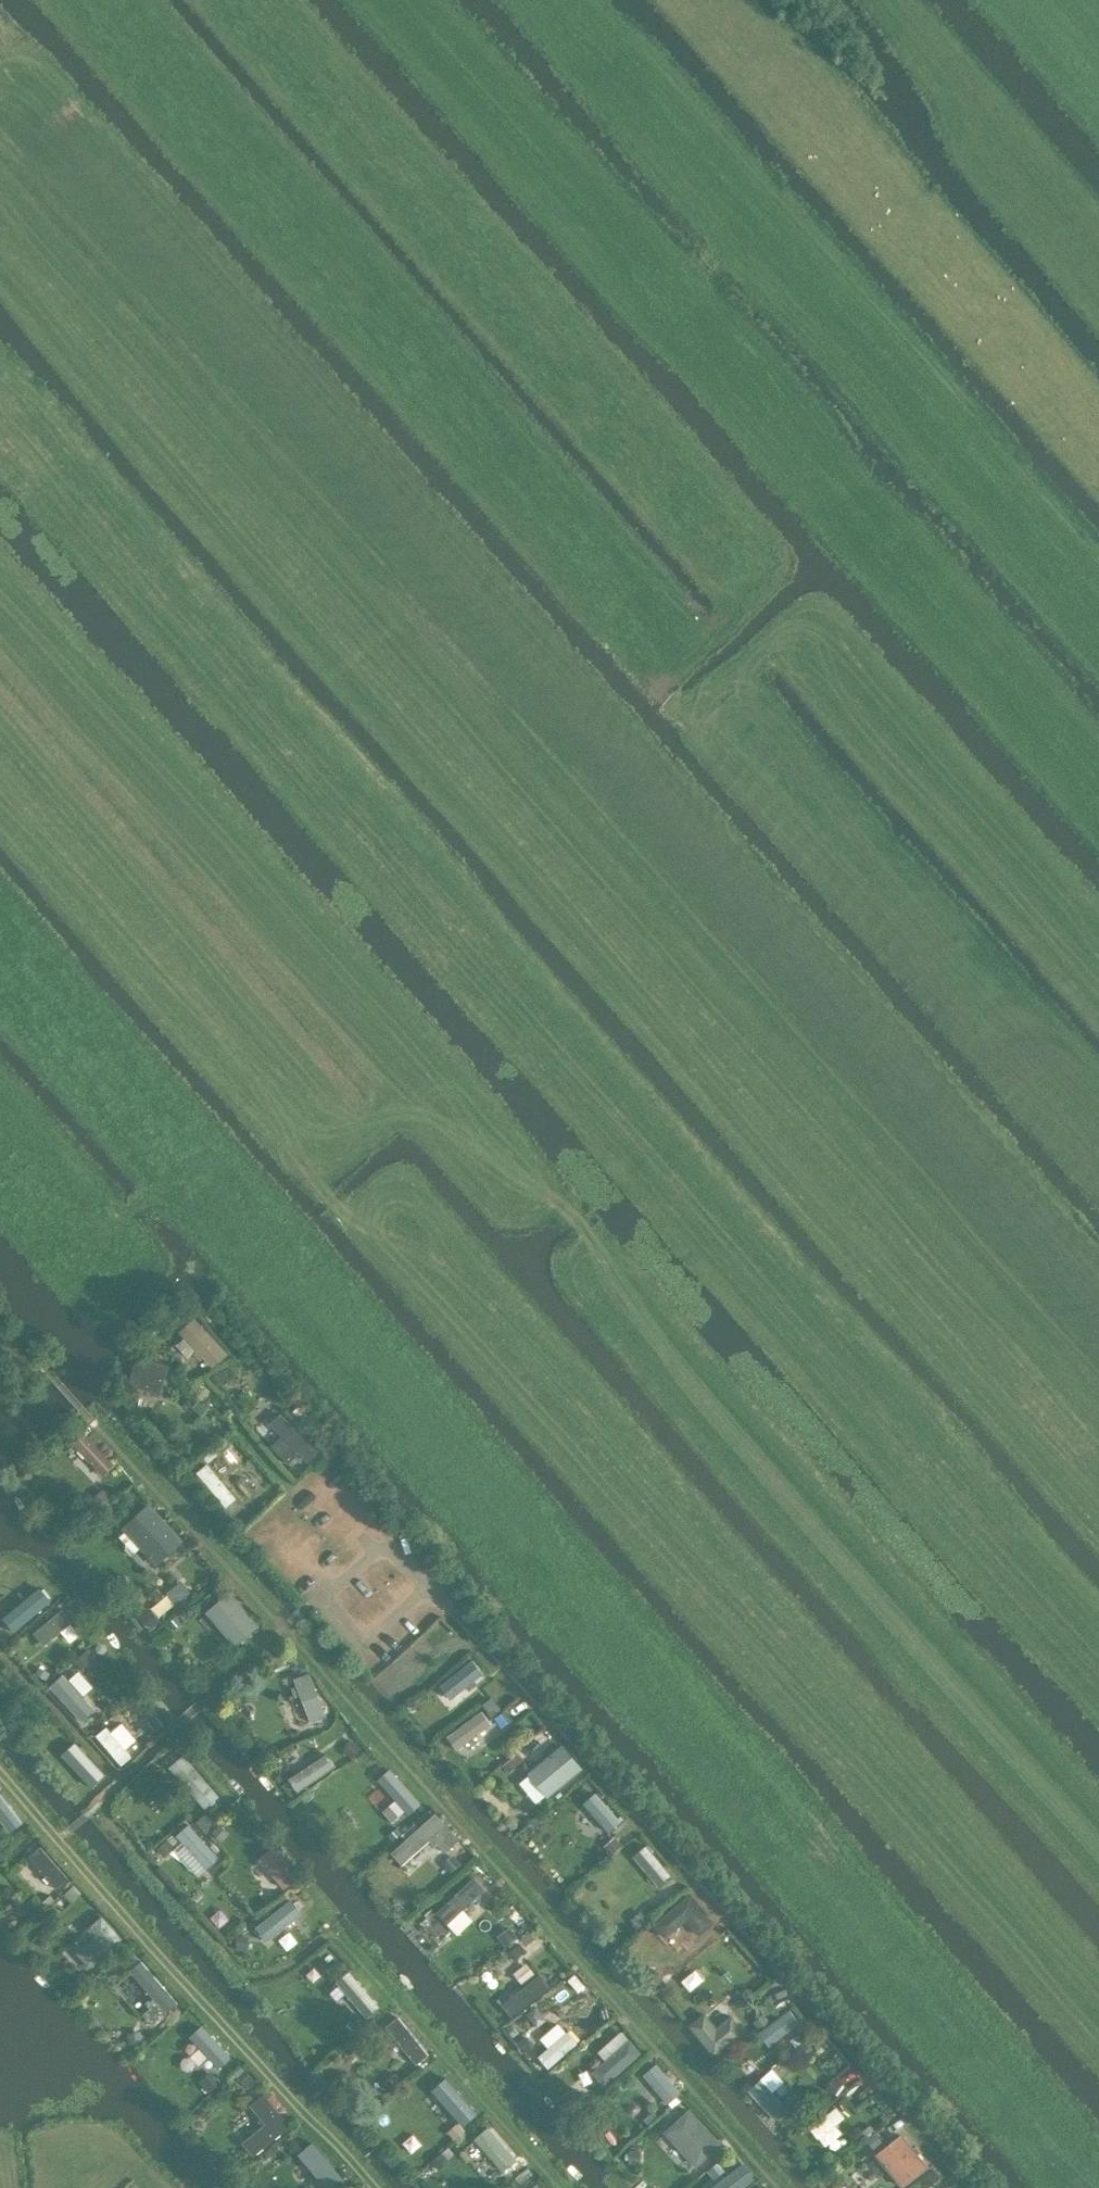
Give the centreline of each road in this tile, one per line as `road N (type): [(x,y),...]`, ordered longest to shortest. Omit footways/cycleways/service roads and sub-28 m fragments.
road 1 (track): [(375,2187),(0,1768)]
road 2 (track): [(61,1836),(309,1602),(324,1598)]
road 3 (track): [(555,2187),(336,1940)]
road 4 (track): [(93,1423),(0,1318)]

